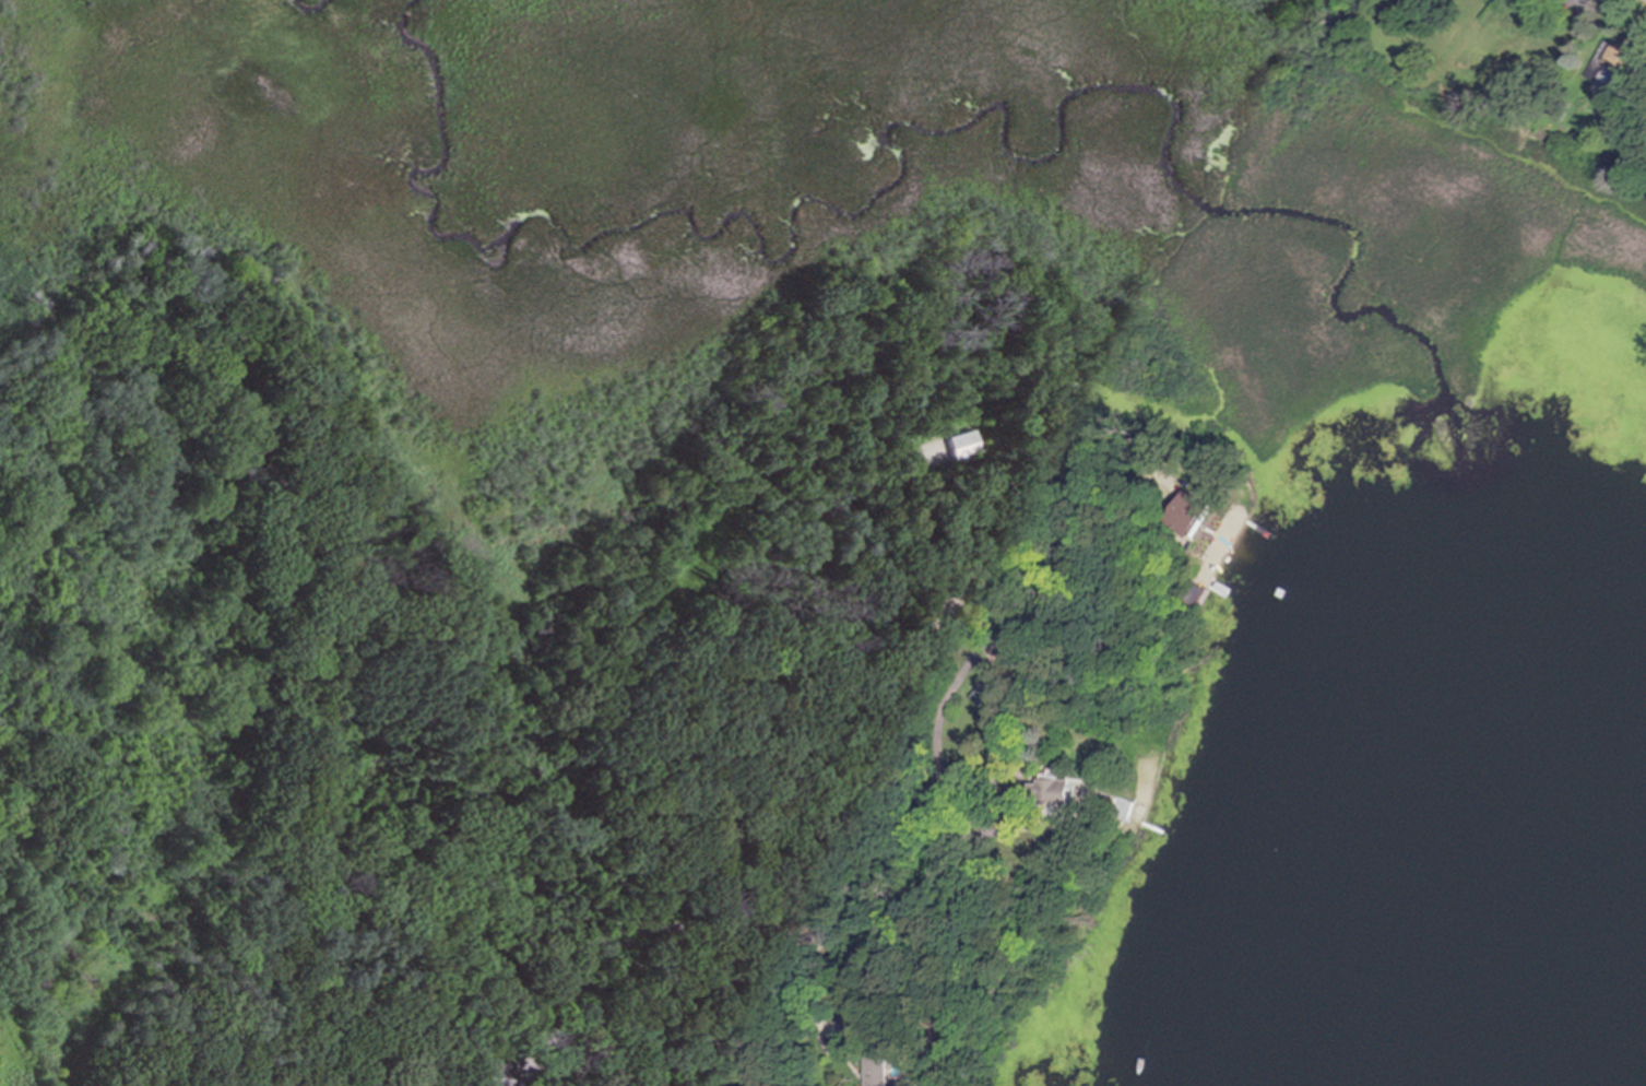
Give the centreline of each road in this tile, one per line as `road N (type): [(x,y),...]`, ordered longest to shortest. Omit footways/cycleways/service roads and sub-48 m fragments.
road 1 (residential): [(616,1085),(575,1008),(573,968),(595,939),(635,925),(813,936),(861,931),(926,887),(939,852),(940,706),(1005,599),(1005,583),(973,555),(925,483)]

